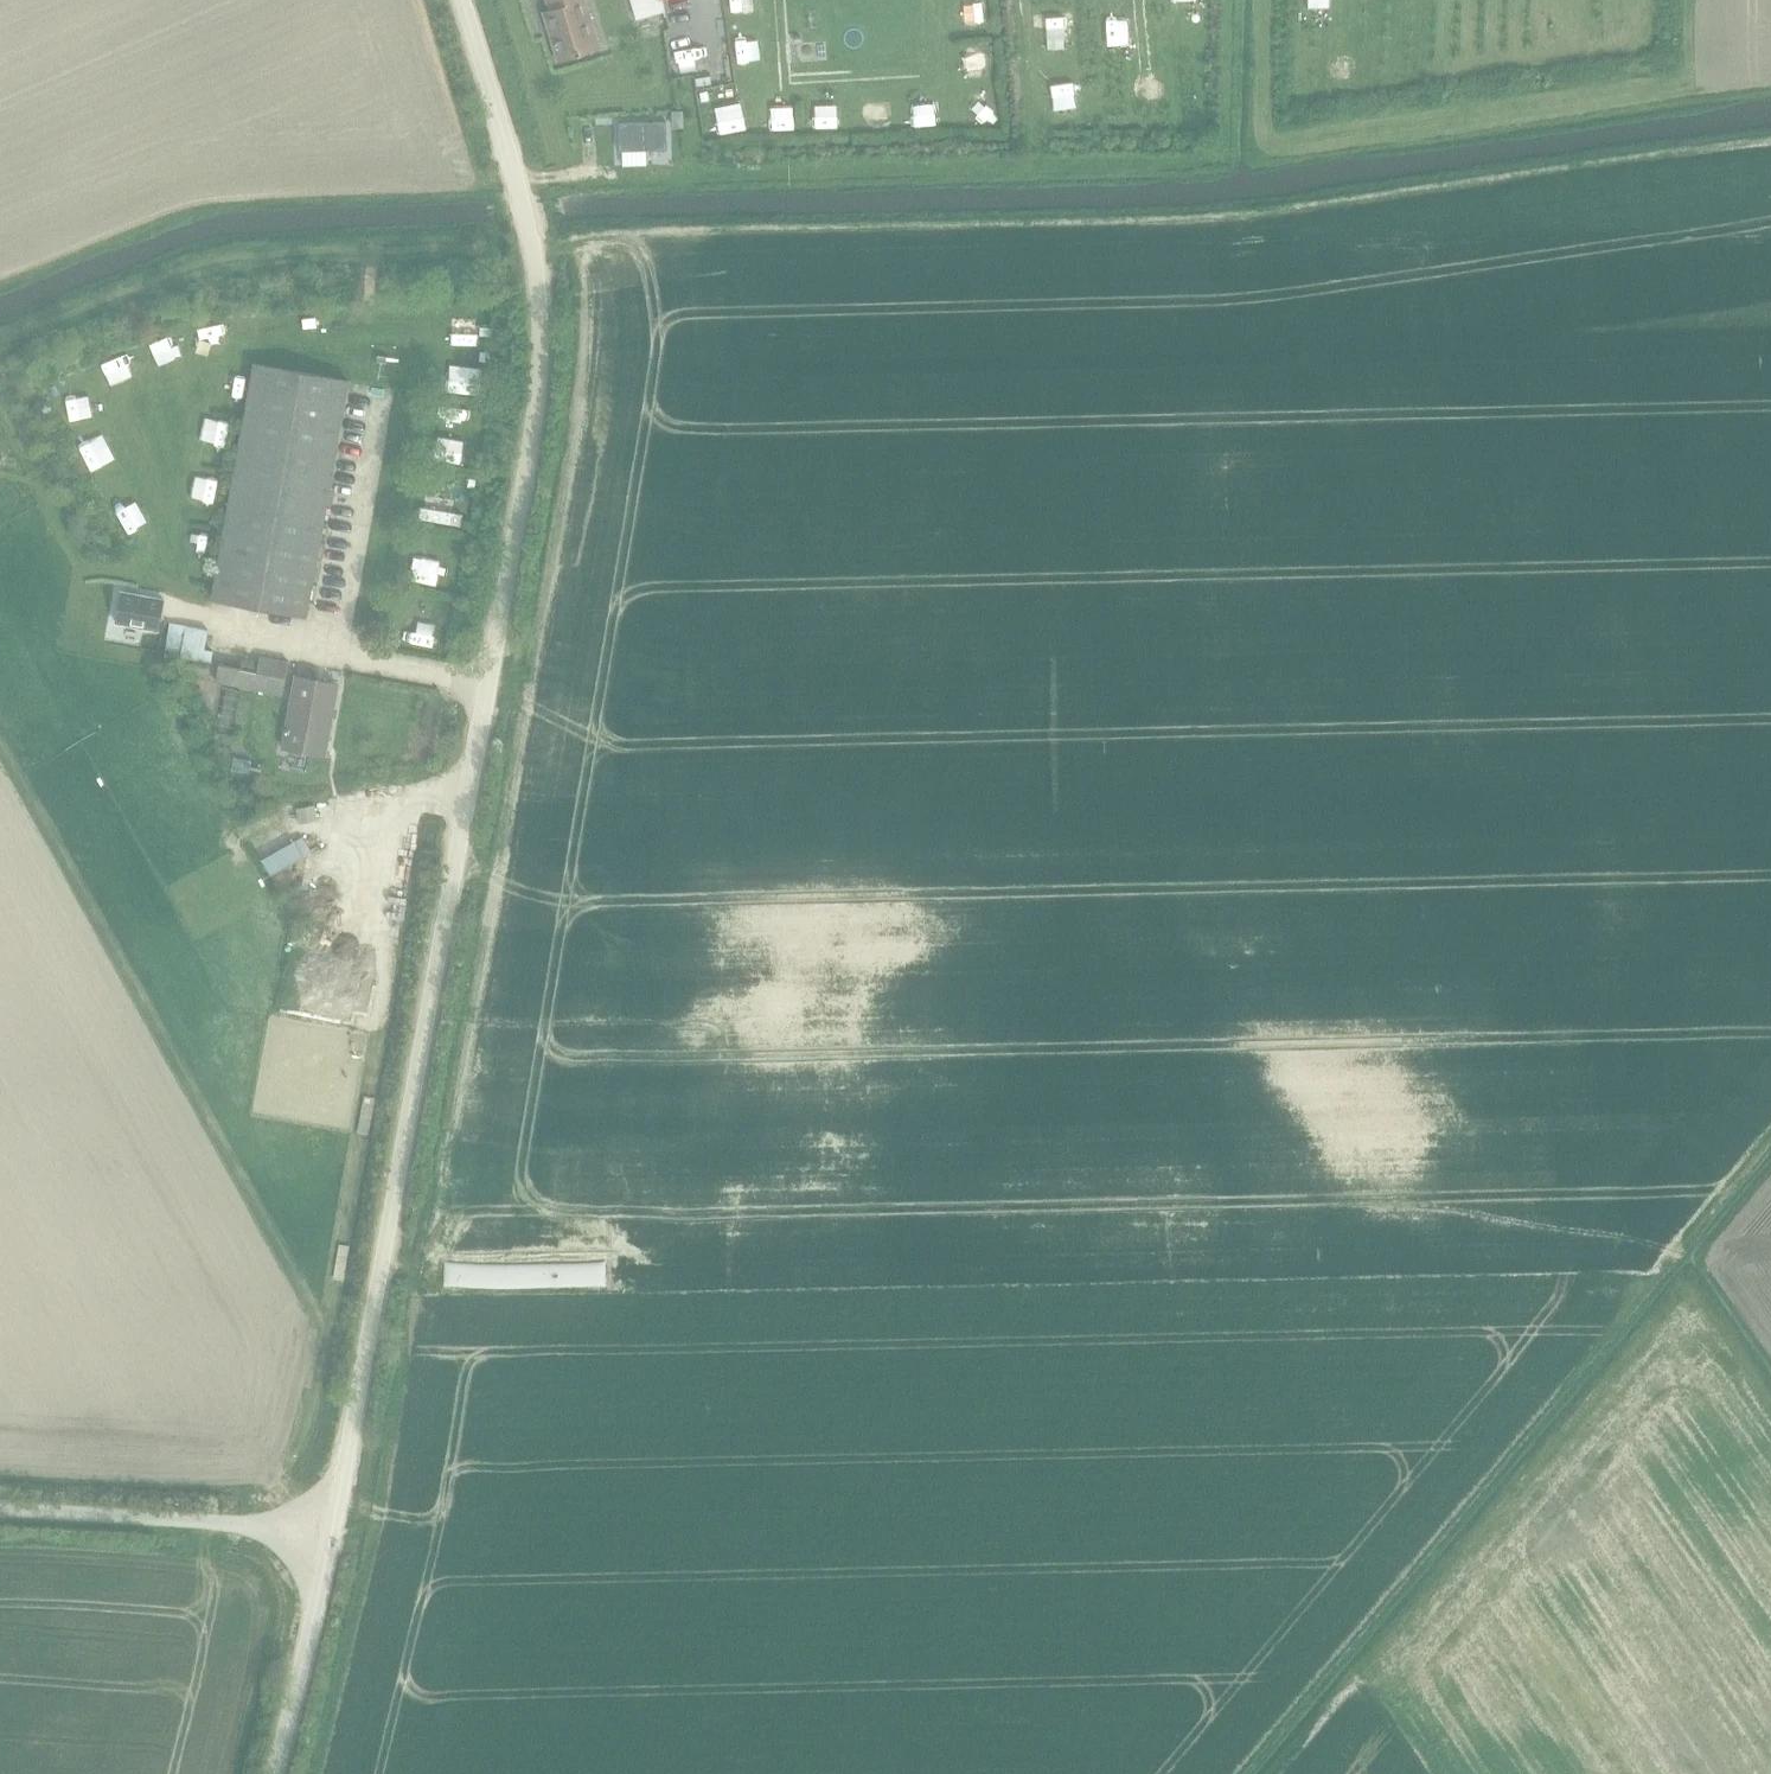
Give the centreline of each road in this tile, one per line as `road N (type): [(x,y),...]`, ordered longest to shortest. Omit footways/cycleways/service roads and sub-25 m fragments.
road 1 (unclassified): [(342,1476),(538,373),(533,251),(462,0)]
road 2 (unclassified): [(0,1509),(249,1525)]
road 3 (unclassified): [(274,1773),(316,1603)]
road 4 (unclassified): [(316,1603),(342,1476)]

